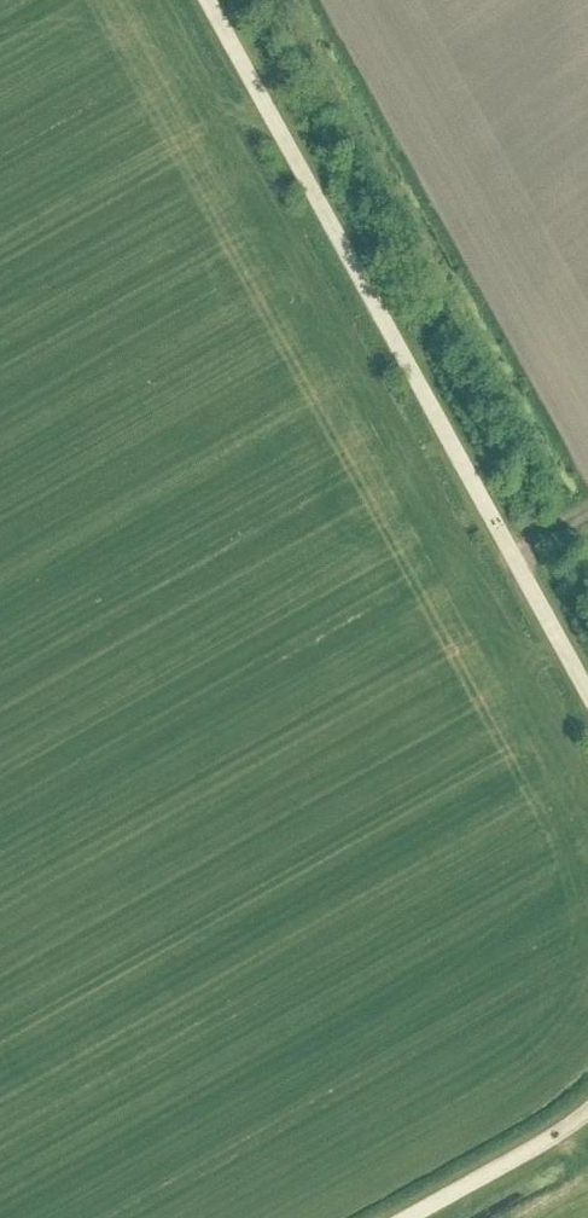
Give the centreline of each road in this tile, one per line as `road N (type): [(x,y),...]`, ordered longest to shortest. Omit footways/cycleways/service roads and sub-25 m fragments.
road 1 (unclassified): [(587,696),(205,0)]
road 2 (unclassified): [(409,1217),(587,1109)]

